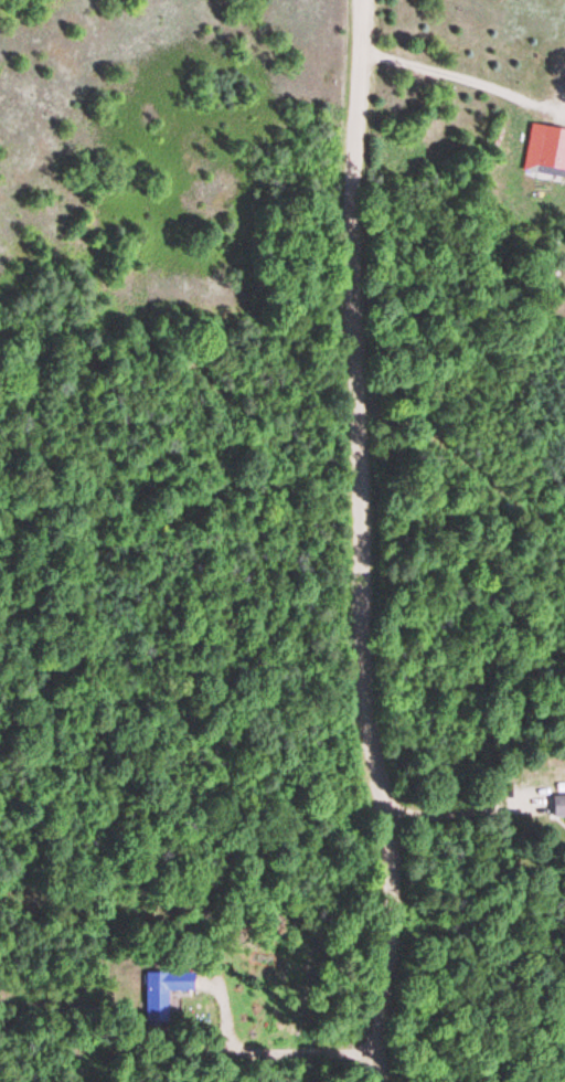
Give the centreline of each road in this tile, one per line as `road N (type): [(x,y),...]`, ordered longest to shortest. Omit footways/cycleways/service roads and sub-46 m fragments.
road 1 (residential): [(367,0),(351,211),(365,662),(394,871),(380,1037),(384,1081)]

